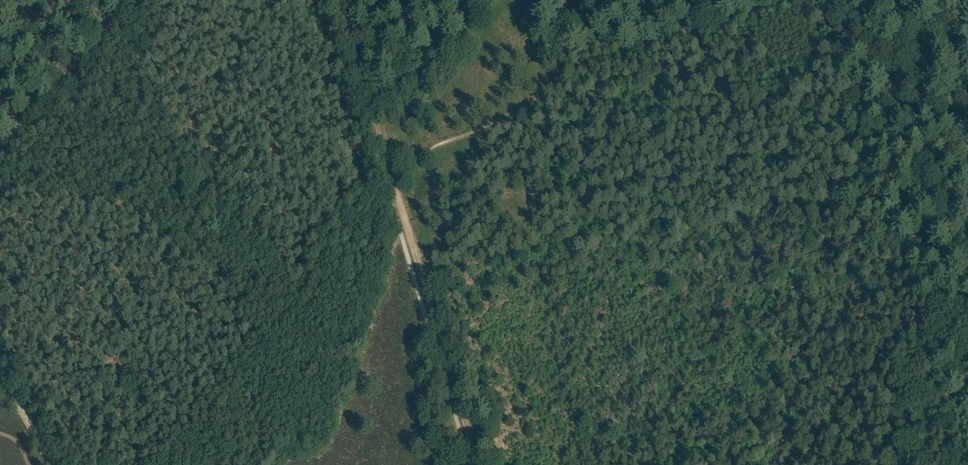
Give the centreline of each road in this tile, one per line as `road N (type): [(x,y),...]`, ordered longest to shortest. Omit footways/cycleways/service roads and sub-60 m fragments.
road 1 (track): [(796,0),(574,69),(526,108),(419,157),(395,185)]
road 2 (track): [(409,229),(479,464)]
road 3 (track): [(134,0),(0,146)]
road 4 (track): [(340,0),(395,185)]

